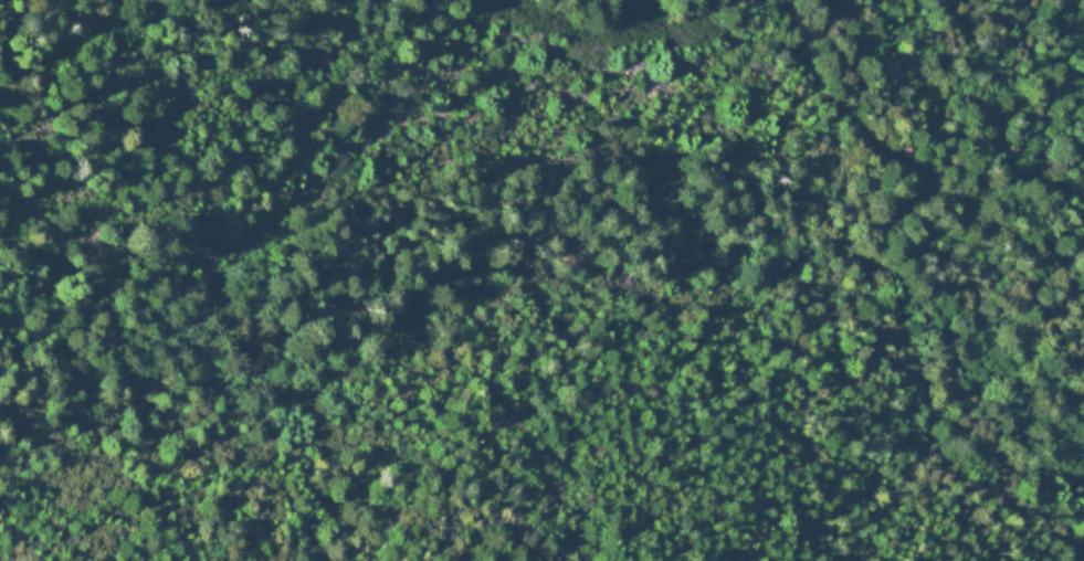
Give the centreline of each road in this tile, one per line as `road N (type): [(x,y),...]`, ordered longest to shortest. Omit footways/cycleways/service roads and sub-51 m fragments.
road 1 (residential): [(1083,296),(1007,267),(913,179),(848,137),(722,89),(655,41),(522,0)]

